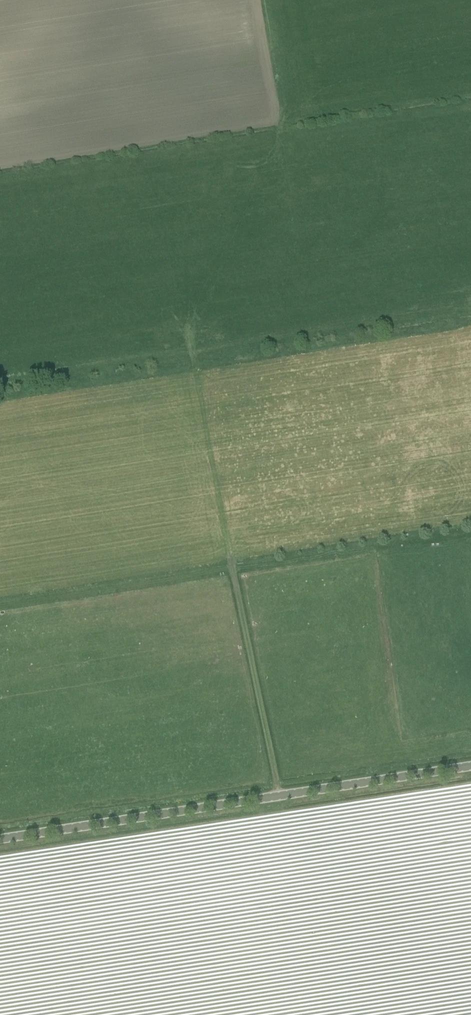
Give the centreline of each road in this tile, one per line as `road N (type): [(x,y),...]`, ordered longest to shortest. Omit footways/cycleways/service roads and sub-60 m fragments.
road 1 (unclassified): [(0,841),(470,769)]
road 2 (track): [(281,132),(259,0)]

